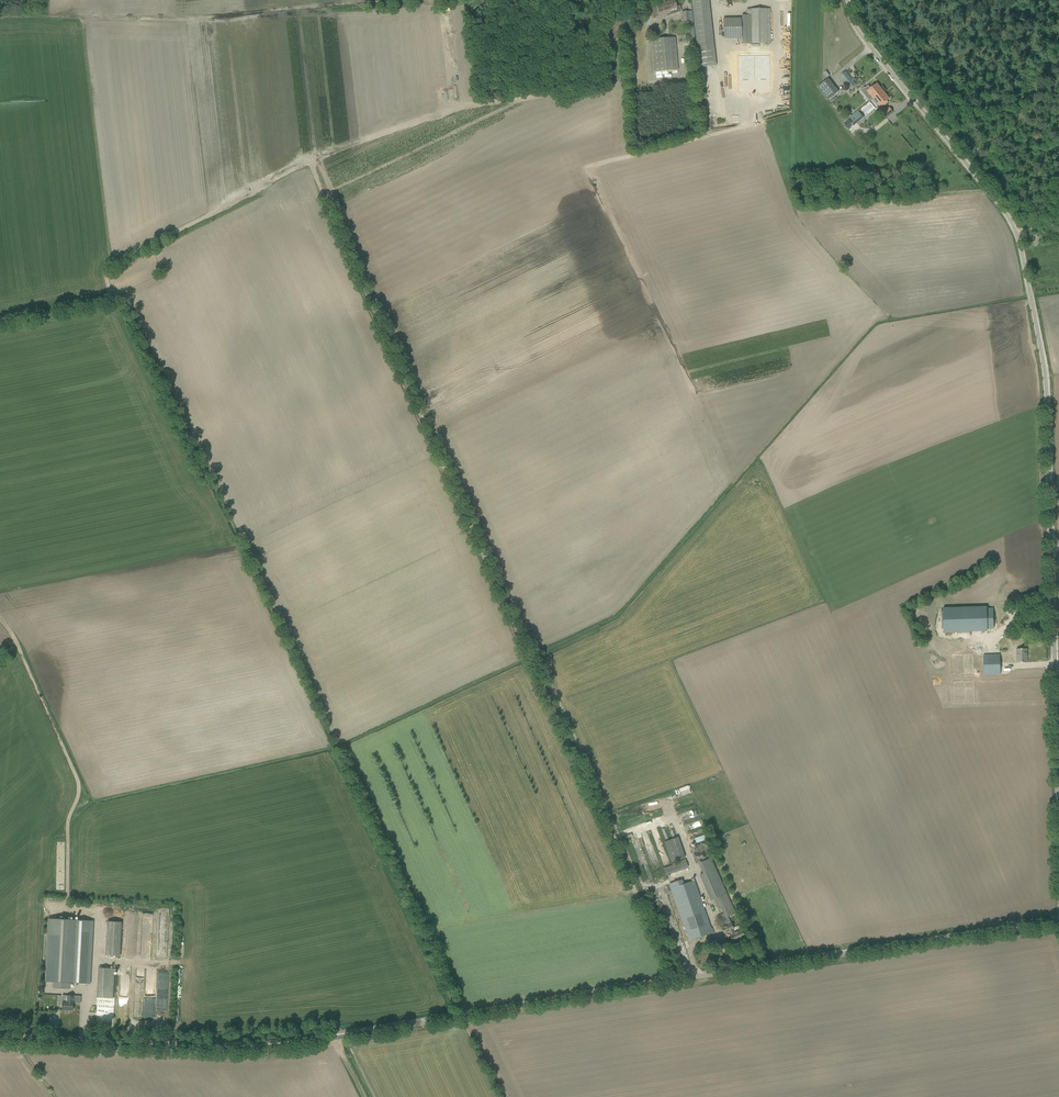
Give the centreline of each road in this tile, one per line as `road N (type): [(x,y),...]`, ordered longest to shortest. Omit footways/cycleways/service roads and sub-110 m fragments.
road 1 (unclassified): [(0,1037),(198,1051),(293,1046),(1058,921)]
road 2 (track): [(311,162),(674,979)]
road 3 (track): [(0,325),(106,302),(111,264),(329,153),(472,103),(569,85),(607,54),(640,0)]
road 4 (track): [(0,16),(151,19),(373,0)]
road 5 (unclassified): [(1051,546),(1045,376),(1017,232)]
road 6 (residential): [(1017,232),(859,34),(851,0)]
road 7 (unclassified): [(1058,794),(1051,546)]
road 8 (track): [(316,160),(298,6)]

